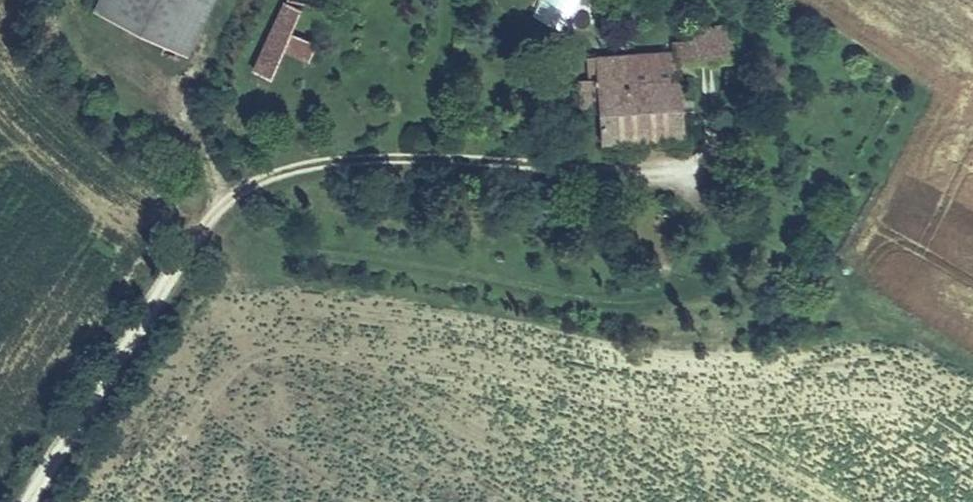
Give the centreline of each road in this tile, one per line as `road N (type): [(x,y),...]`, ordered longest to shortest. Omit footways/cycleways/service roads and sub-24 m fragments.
road 1 (track): [(16,501),(227,175),(369,142),(571,169)]
road 2 (track): [(83,0),(106,60),(167,89),(205,128),(227,175)]

